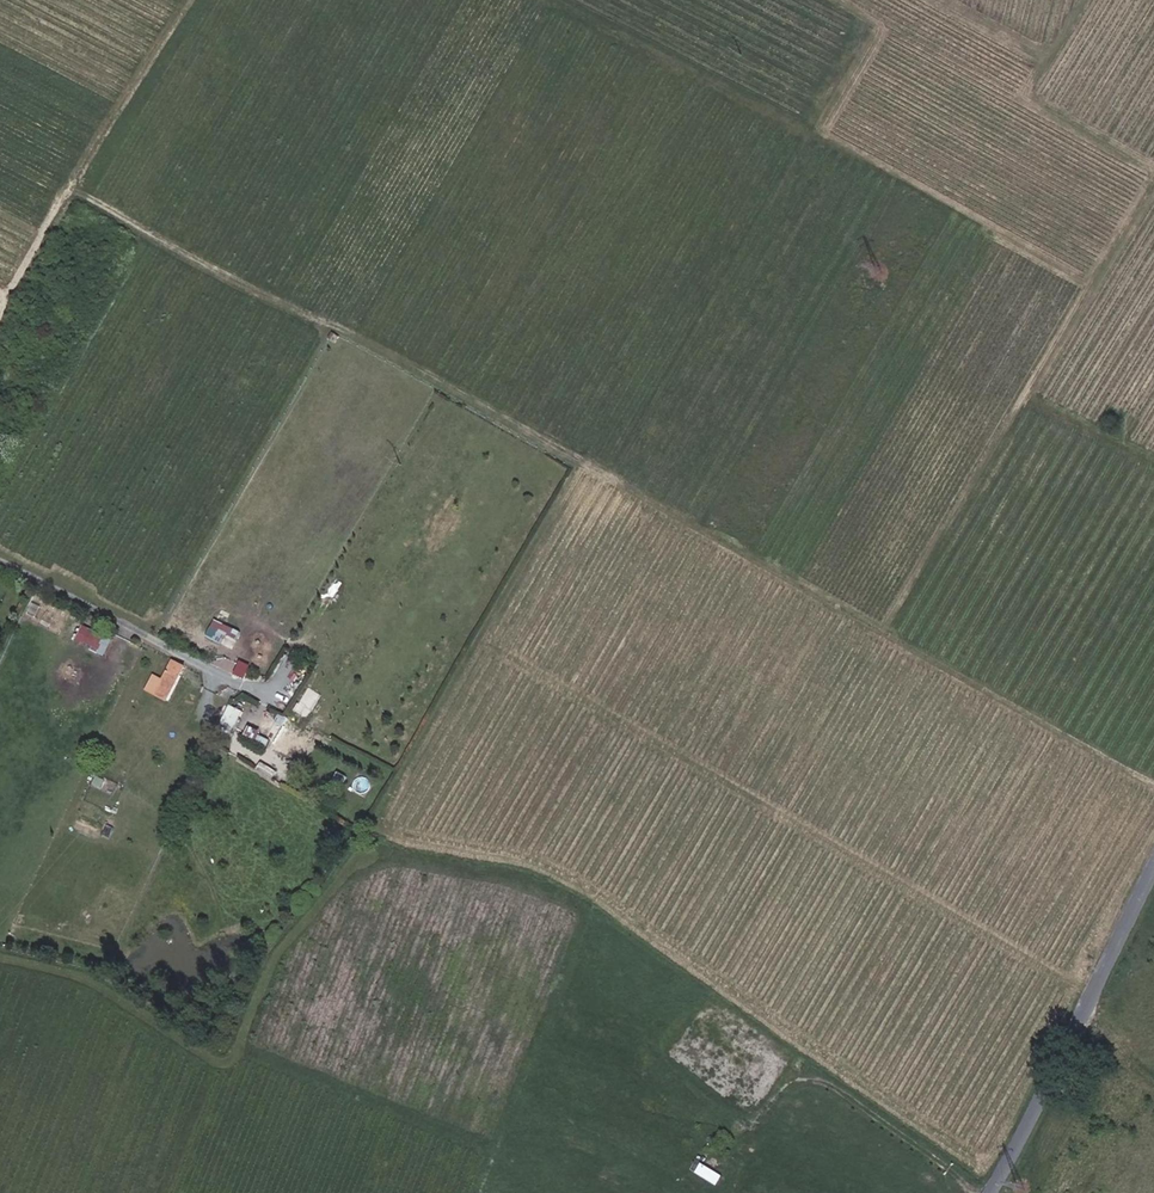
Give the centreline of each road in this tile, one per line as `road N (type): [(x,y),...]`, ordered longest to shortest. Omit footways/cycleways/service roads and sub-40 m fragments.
road 1 (track): [(198,0),(69,190),(0,308)]
road 2 (tertiary): [(994,1192),(1153,889)]
road 3 (residential): [(0,566),(229,679)]

